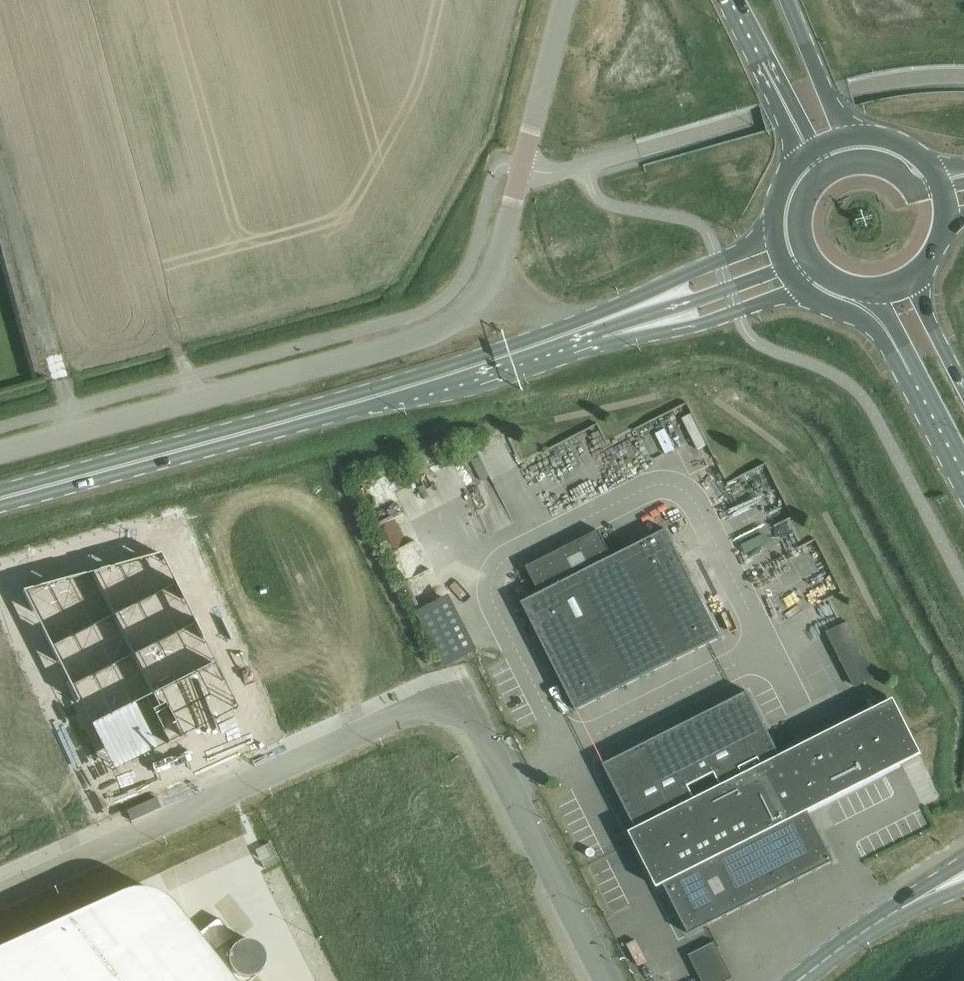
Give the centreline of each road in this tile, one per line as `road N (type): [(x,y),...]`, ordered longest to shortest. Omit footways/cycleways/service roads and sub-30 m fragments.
road 1 (unclassified): [(610,980),(458,685),(0,894)]
road 2 (unclassified): [(0,451),(440,328),(460,314),(494,257),(564,0)]
road 3 (primary): [(0,496),(402,387),(613,317)]
road 4 (primary): [(613,317),(703,323),(801,289)]
road 5 (primary): [(776,235),(613,317)]
road 6 (primary): [(613,317),(787,268)]
road 7 (unclassified): [(802,980),(878,921),(951,883)]
road 8 (primary): [(733,0),(810,154)]
road 9 (primary): [(851,137),(790,0)]
road 10 (primary): [(801,289),(870,326),(911,375)]
road 11 (primary): [(937,182),(918,184),(877,162),(821,176)]

